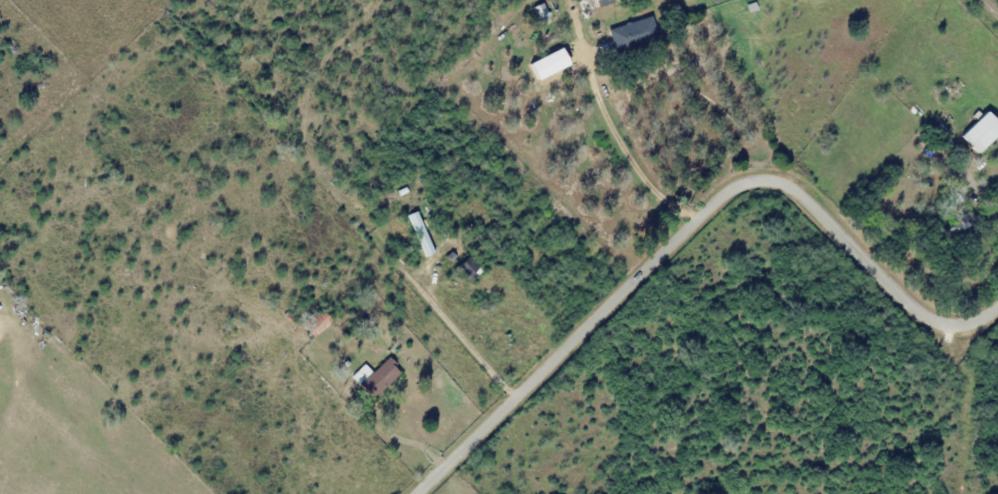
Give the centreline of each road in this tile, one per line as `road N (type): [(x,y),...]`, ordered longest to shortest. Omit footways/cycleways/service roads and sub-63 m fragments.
road 1 (residential): [(417,493),(698,218),(754,180),(806,194),(938,320),(971,323),(997,308)]
road 2 (track): [(698,218),(643,175),(606,115),(584,56)]

